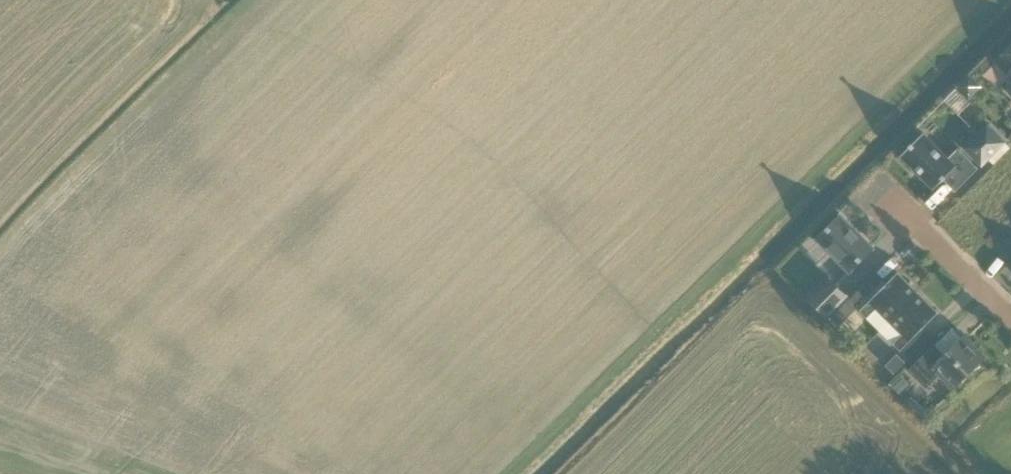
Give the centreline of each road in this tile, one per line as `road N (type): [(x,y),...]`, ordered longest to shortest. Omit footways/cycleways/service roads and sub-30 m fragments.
road 1 (residential): [(896,200),(1010,316)]

